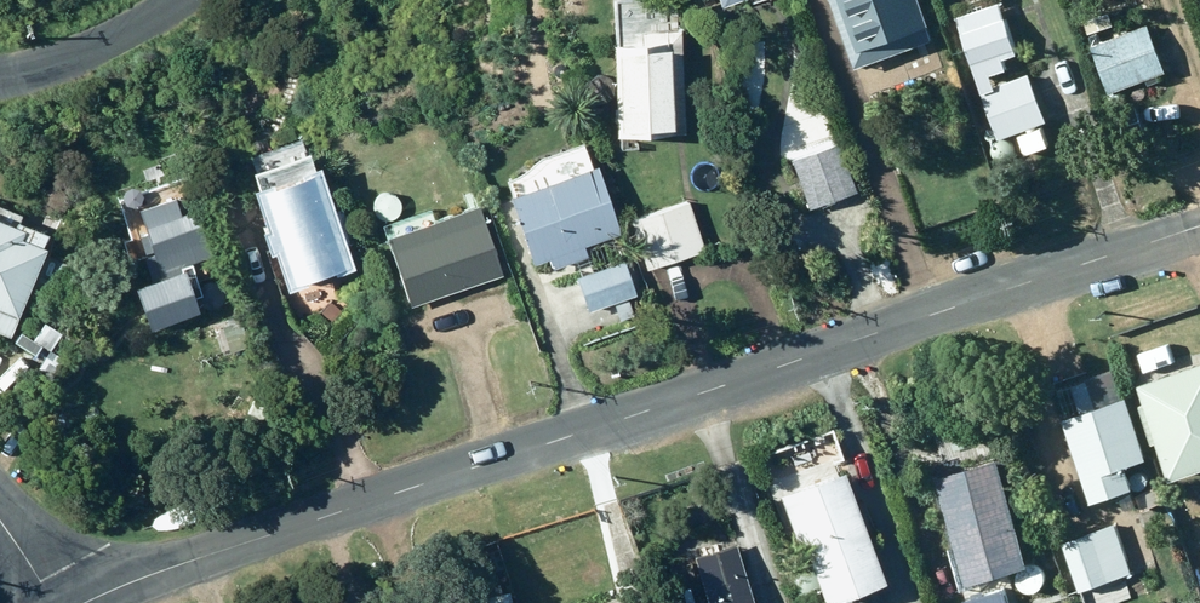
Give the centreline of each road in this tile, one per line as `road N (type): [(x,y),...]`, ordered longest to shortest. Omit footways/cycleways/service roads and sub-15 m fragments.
road 1 (tertiary): [(85,602),(374,499),(1199,226)]
road 2 (residential): [(186,0),(82,56),(0,78)]

